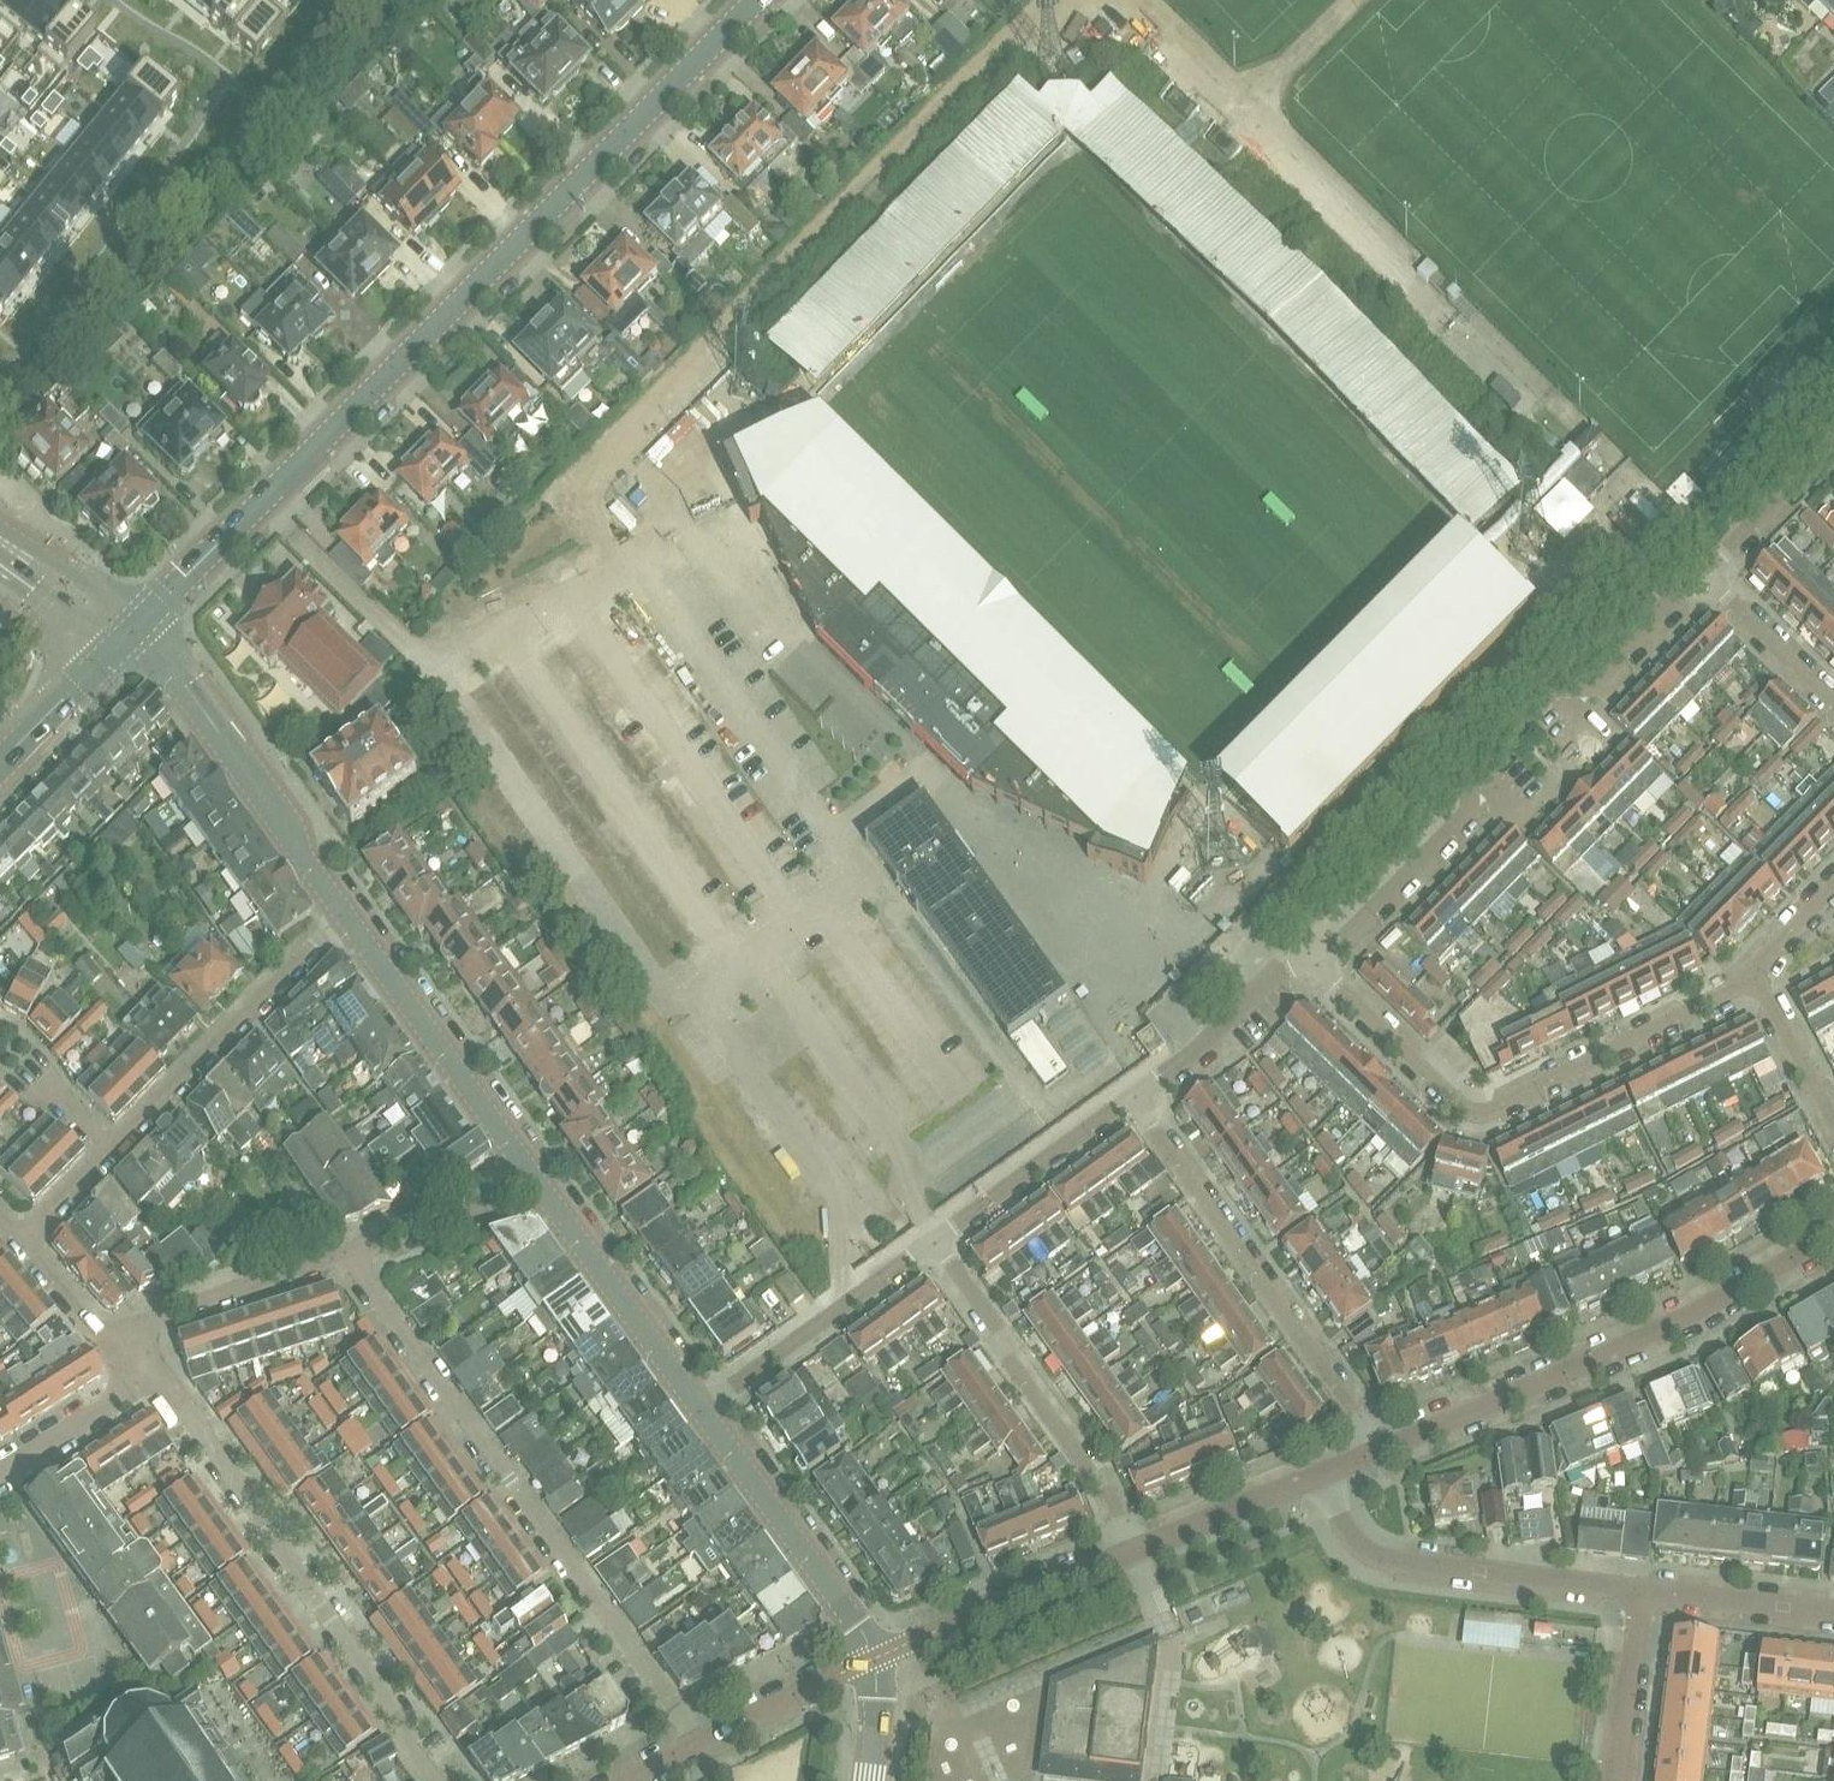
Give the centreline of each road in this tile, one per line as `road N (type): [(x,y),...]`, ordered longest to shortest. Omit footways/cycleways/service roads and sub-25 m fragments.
road 1 (tertiary): [(137,634),(756,0)]
road 2 (residential): [(698,1742),(350,1253)]
road 3 (residential): [(1319,957),(1476,802),(1488,753),(1690,580)]
road 4 (residential): [(1319,957),(1334,983),(1454,1103),(1485,1114),(1752,977)]
road 5 (residential): [(1380,1449),(1655,1333),(1833,1231)]
road 6 (residential): [(433,1780),(406,1744),(405,1724),(155,1366)]
road 7 (residential): [(1380,1449),(1137,1093)]
road 8 (residential): [(934,1235),(1099,1470),(1137,1549)]
road 9 (residential): [(1643,1592),(1379,1557),(1360,1546),(1321,1475)]
road 10 (tertiary): [(338,921),(186,688),(137,634)]
road 11 (tertiary): [(538,1186),(338,921)]
road 12 (residential): [(107,1148),(338,921)]
road 13 (tertiary): [(878,1660),(694,1409)]
road 14 (residential): [(694,1409),(934,1235)]
road 15 (residential): [(878,1660),(1137,1549)]
road 16 (tertiary): [(694,1409),(538,1186)]
road 17 (residential): [(102,1336),(350,1253)]
road 18 (residential): [(934,1235),(1137,1093)]
road 19 (residential): [(1137,1093),(1287,968),(1319,957)]
road 20 (residential): [(350,1253),(538,1186)]
road 21 (residential): [(1137,1549),(1321,1475)]
road 22 (residential): [(1833,443),(1690,580)]
road 23 (residential): [(878,1660),(698,1742)]
road 24 (residential): [(1833,709),(1690,580)]
road 25 (residential): [(1833,1615),(1643,1592)]
road 26 (residential): [(1619,1780),(1643,1592)]
road 27 (residential): [(0,1472),(155,1366)]
road 28 (tertiary): [(0,762),(137,634)]
road 29 (tertiary): [(137,634),(79,577),(0,525)]
road 30 (residential): [(1833,1119),(1752,977)]
road 31 (tertiary): [(0,569),(51,604),(137,634)]
road 32 (residential): [(102,1336),(23,1238)]
road 33 (residential): [(23,1238),(107,1148)]
road 34 (tertiary): [(868,1780),(878,1660)]
road 35 (residential): [(1752,977),(1833,888)]

